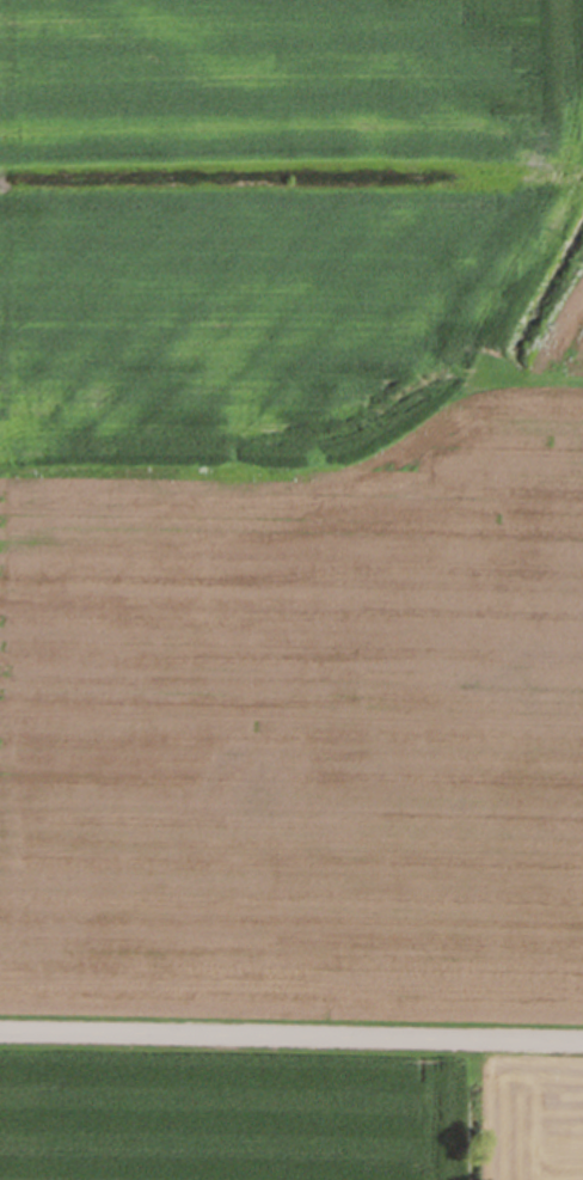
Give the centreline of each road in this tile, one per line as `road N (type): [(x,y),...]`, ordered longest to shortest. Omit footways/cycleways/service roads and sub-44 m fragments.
road 1 (residential): [(0,1037),(582,1046)]

